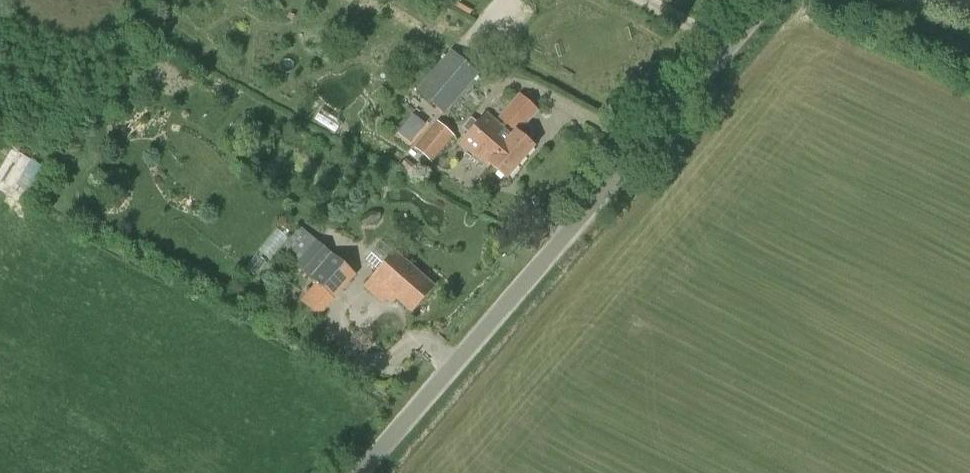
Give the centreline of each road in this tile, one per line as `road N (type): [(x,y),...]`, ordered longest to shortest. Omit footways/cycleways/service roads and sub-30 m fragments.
road 1 (unclassified): [(361,472),(769,0)]

